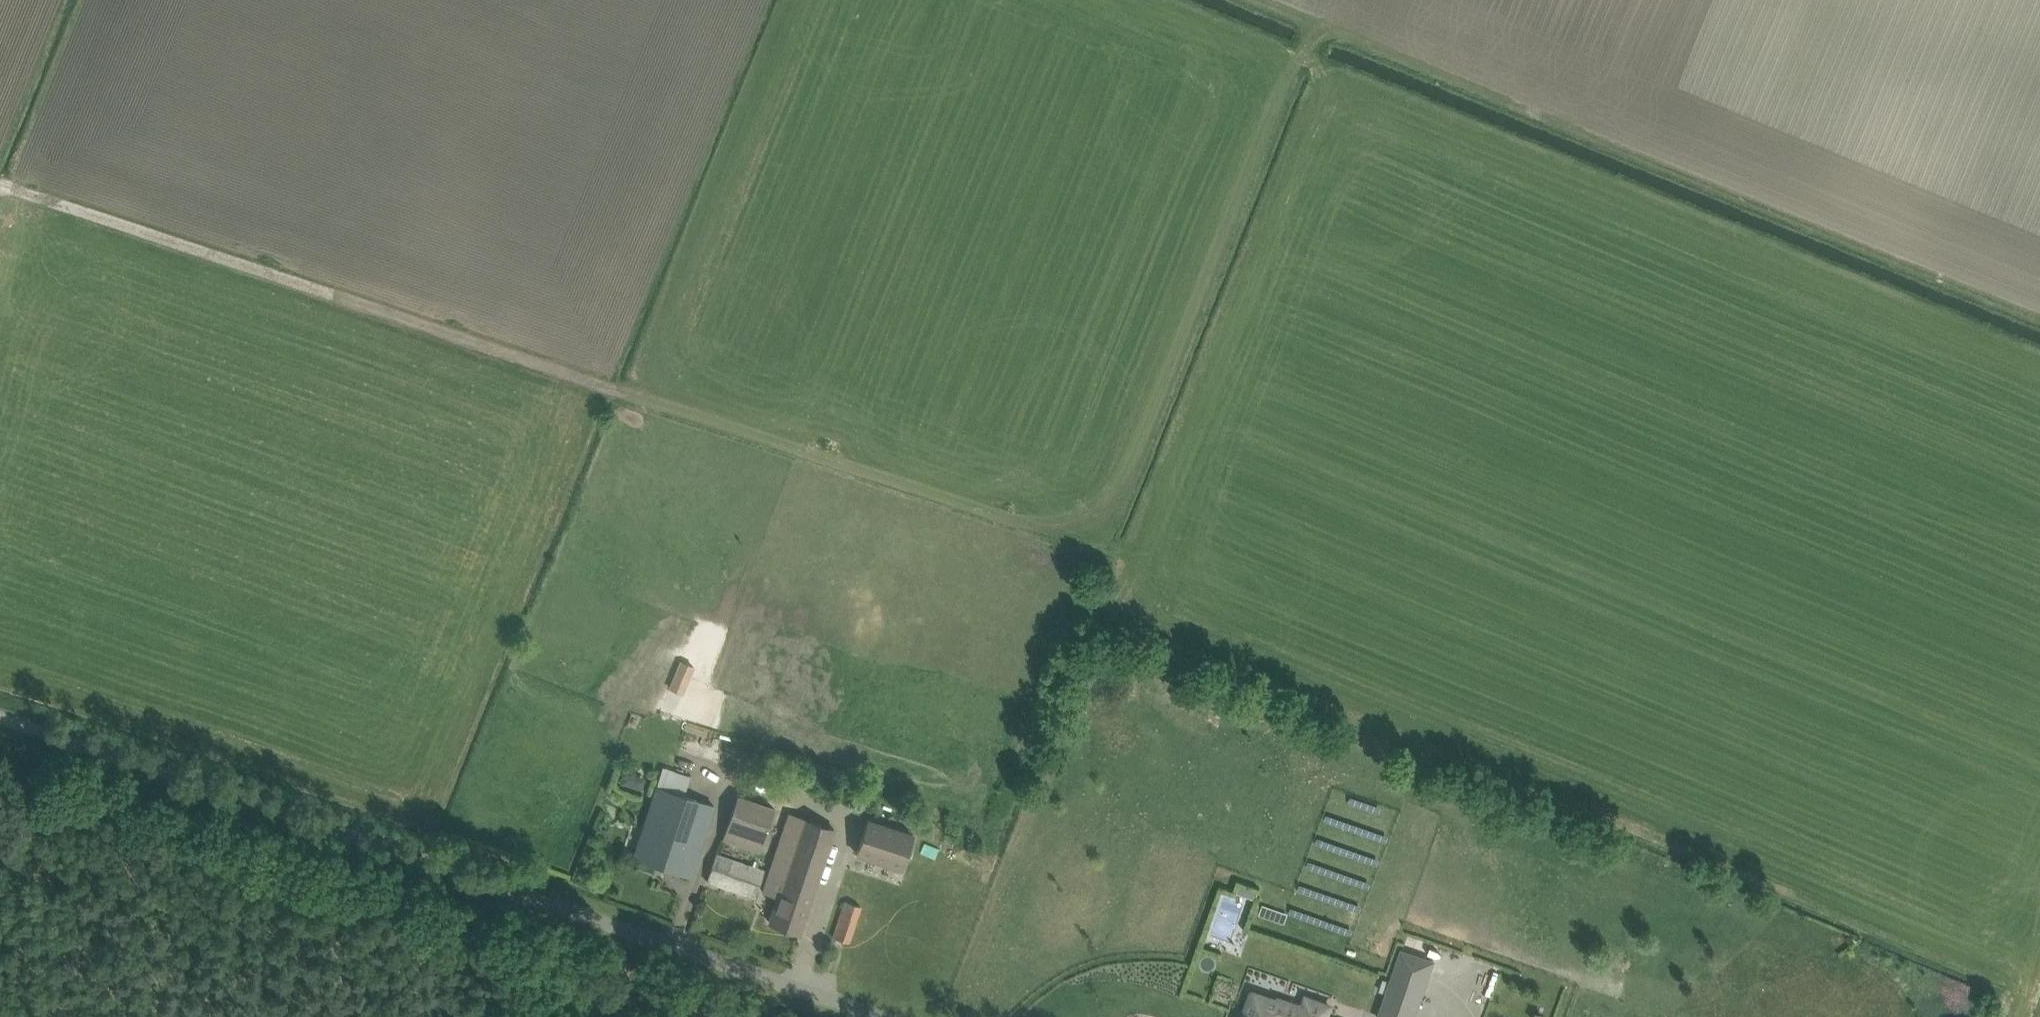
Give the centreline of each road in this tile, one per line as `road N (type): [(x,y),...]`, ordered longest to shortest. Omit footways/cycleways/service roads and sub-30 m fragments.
road 1 (track): [(2039,320),(1336,31),(1316,32),(1097,546),(1052,538),(0,186)]
road 2 (unclassified): [(882,1016),(0,717)]

